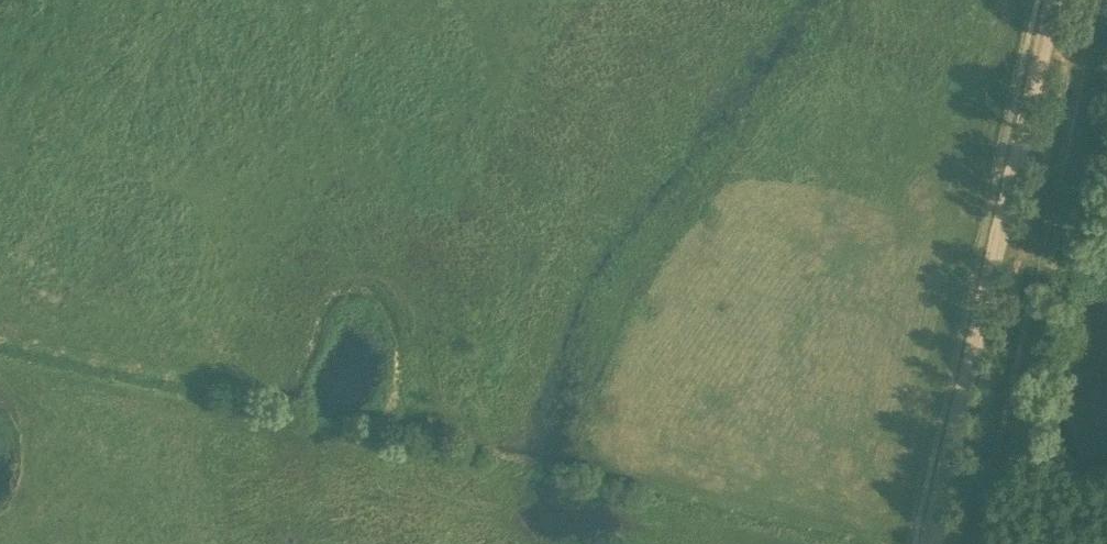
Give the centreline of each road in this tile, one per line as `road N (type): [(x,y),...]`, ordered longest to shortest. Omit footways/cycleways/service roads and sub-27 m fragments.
road 1 (track): [(931,543),(1054,0)]

